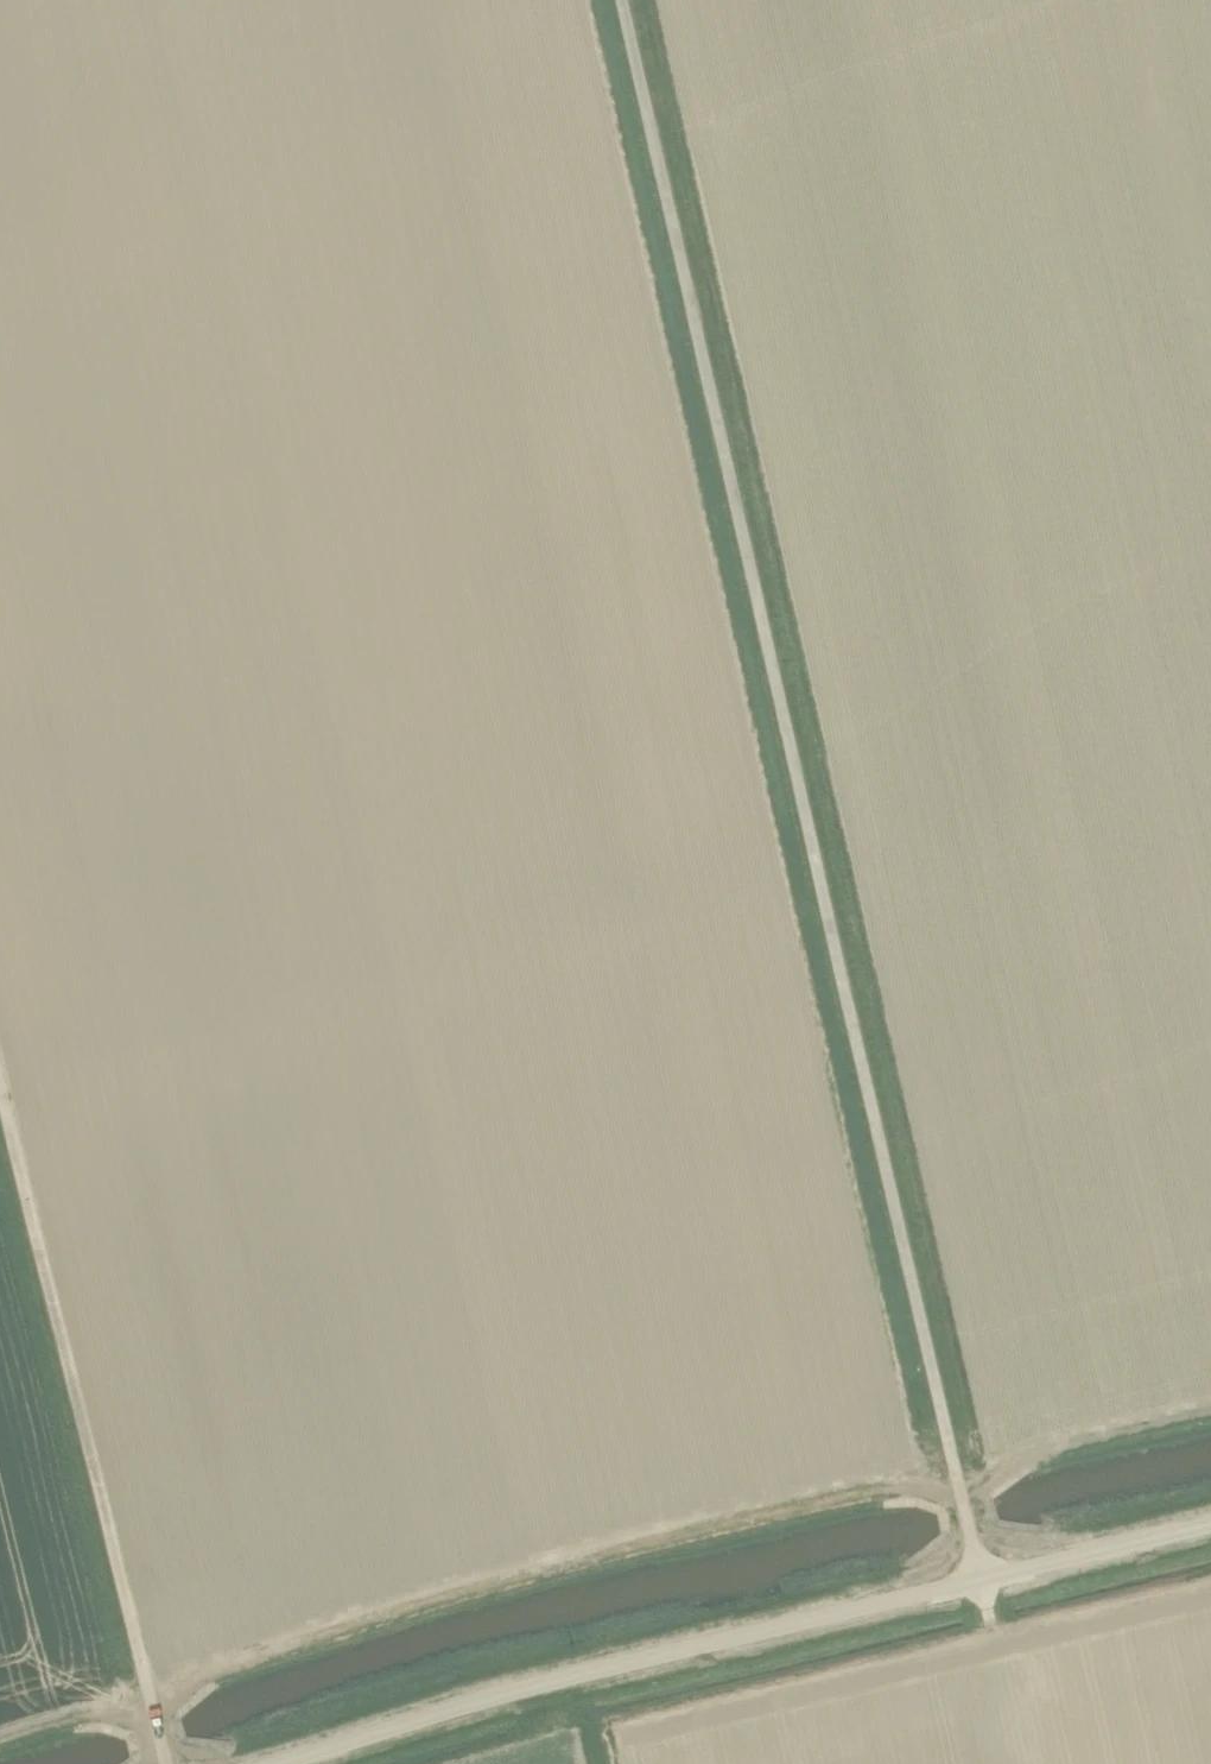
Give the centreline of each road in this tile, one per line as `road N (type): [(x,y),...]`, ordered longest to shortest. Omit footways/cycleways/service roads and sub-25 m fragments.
road 1 (unclassified): [(274,1763),(564,1678),(1210,1525)]

